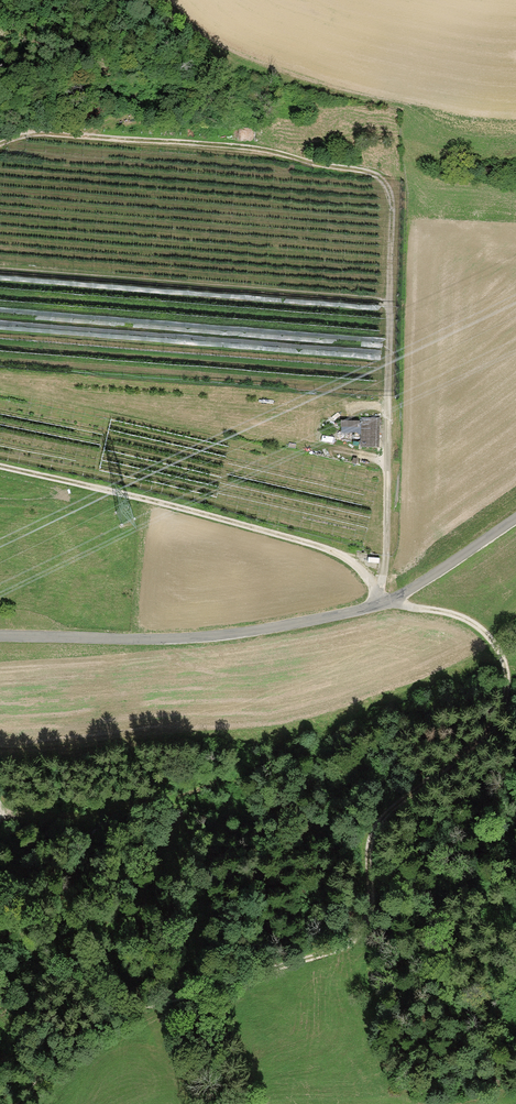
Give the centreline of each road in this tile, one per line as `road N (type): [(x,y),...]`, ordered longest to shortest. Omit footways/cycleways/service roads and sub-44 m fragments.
road 1 (track): [(20,1103),(96,1025),(342,948),(357,936),(367,914),(365,853),(378,826),(482,730),(505,702),(506,688),(500,654),(470,624),(388,602),(335,555),(0,467)]
road 2 (track): [(375,583),(384,562),(389,196),(383,180),(212,144),(46,133),(0,144)]
road 3 (unclassified): [(0,636),(183,639),(357,613),(388,602),(515,519)]
road 4 (track): [(388,305),(0,271)]

